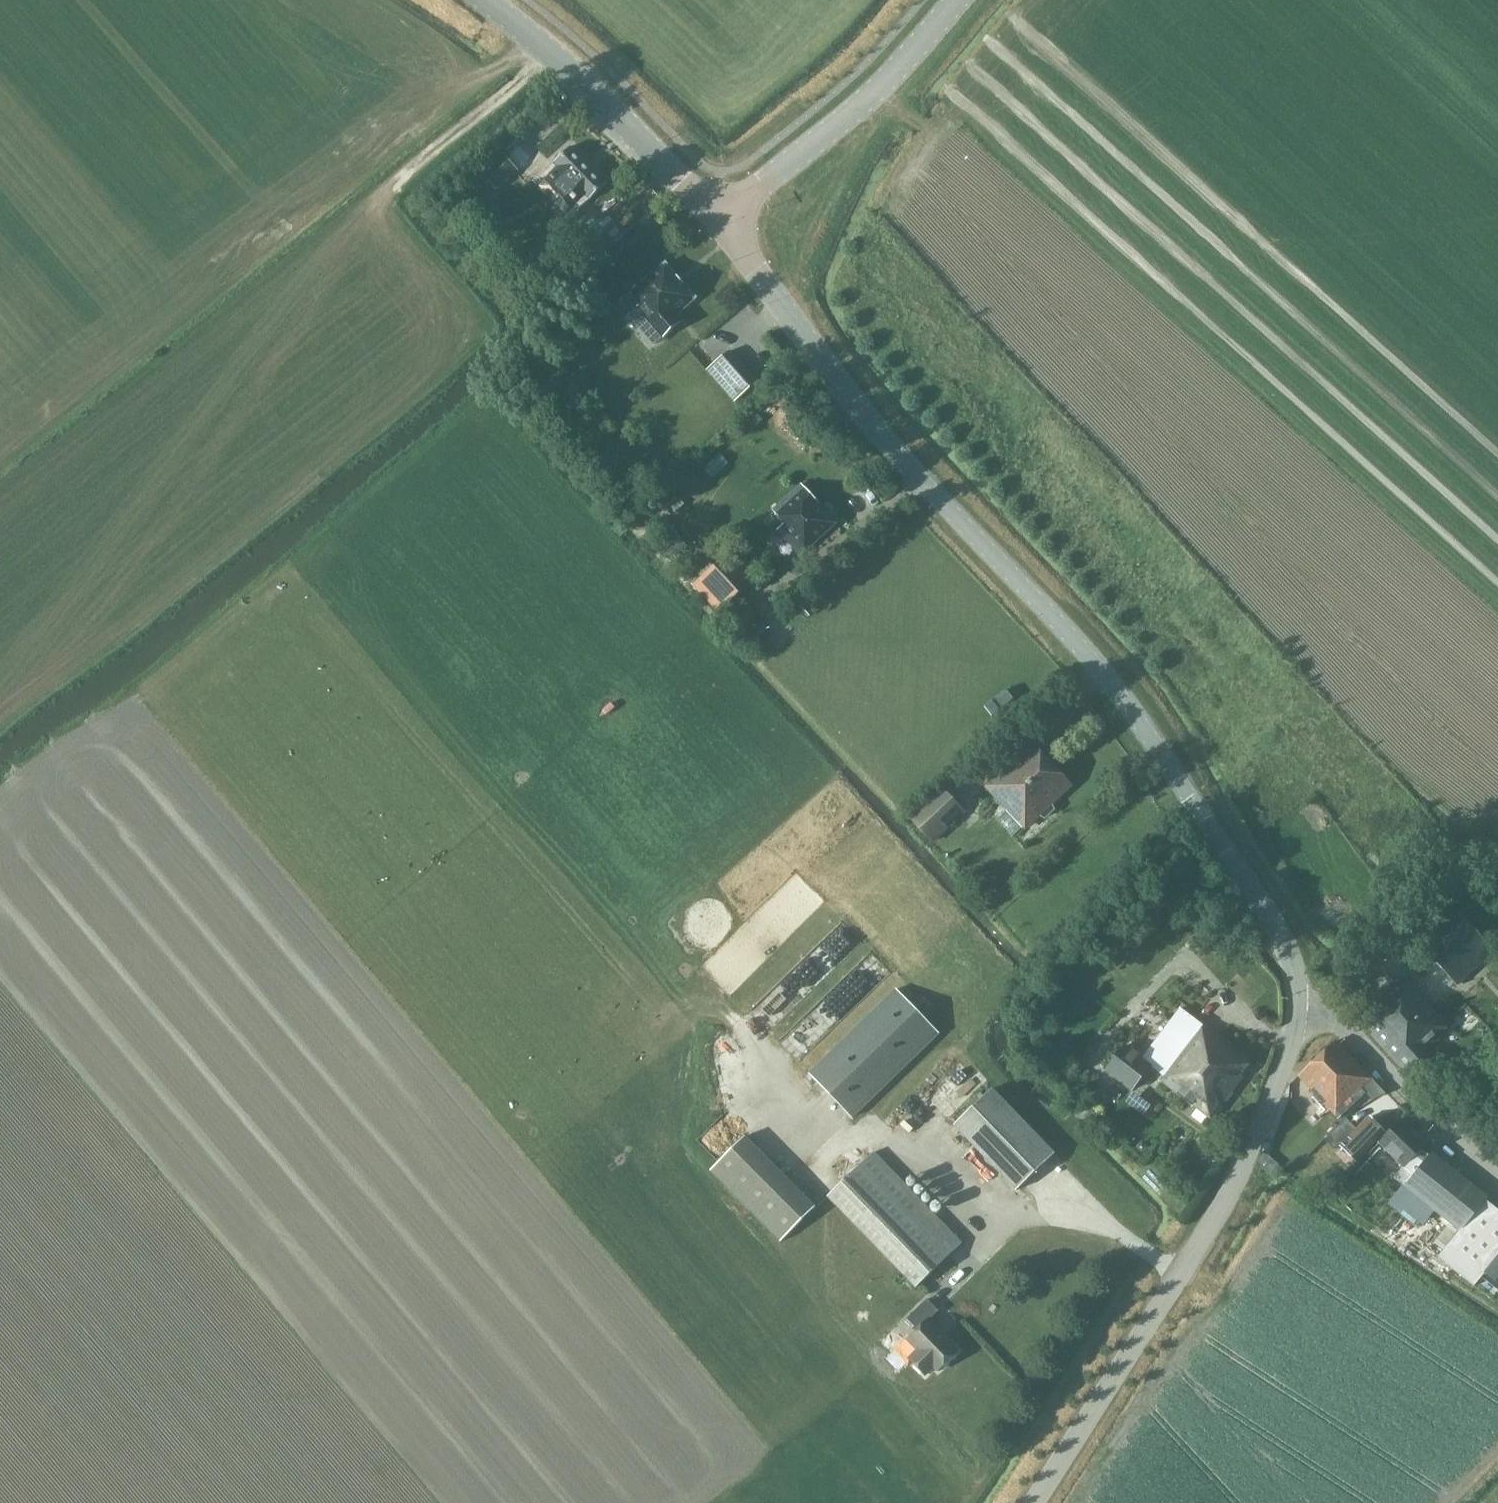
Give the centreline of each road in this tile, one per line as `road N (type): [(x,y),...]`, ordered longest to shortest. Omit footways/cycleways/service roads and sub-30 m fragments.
road 1 (tertiary): [(1297,1013),(1290,963),(1262,906),(1117,690),(858,410),(718,223)]
road 2 (tertiary): [(1042,1502),(1233,1187),(1297,1013)]
road 3 (tertiary): [(718,223),(885,84),(957,0)]
road 4 (tertiary): [(718,223),(611,105),(484,0)]
road 5 (tertiary): [(1497,1175),(1428,1119),(1339,1024),(1297,1013)]

